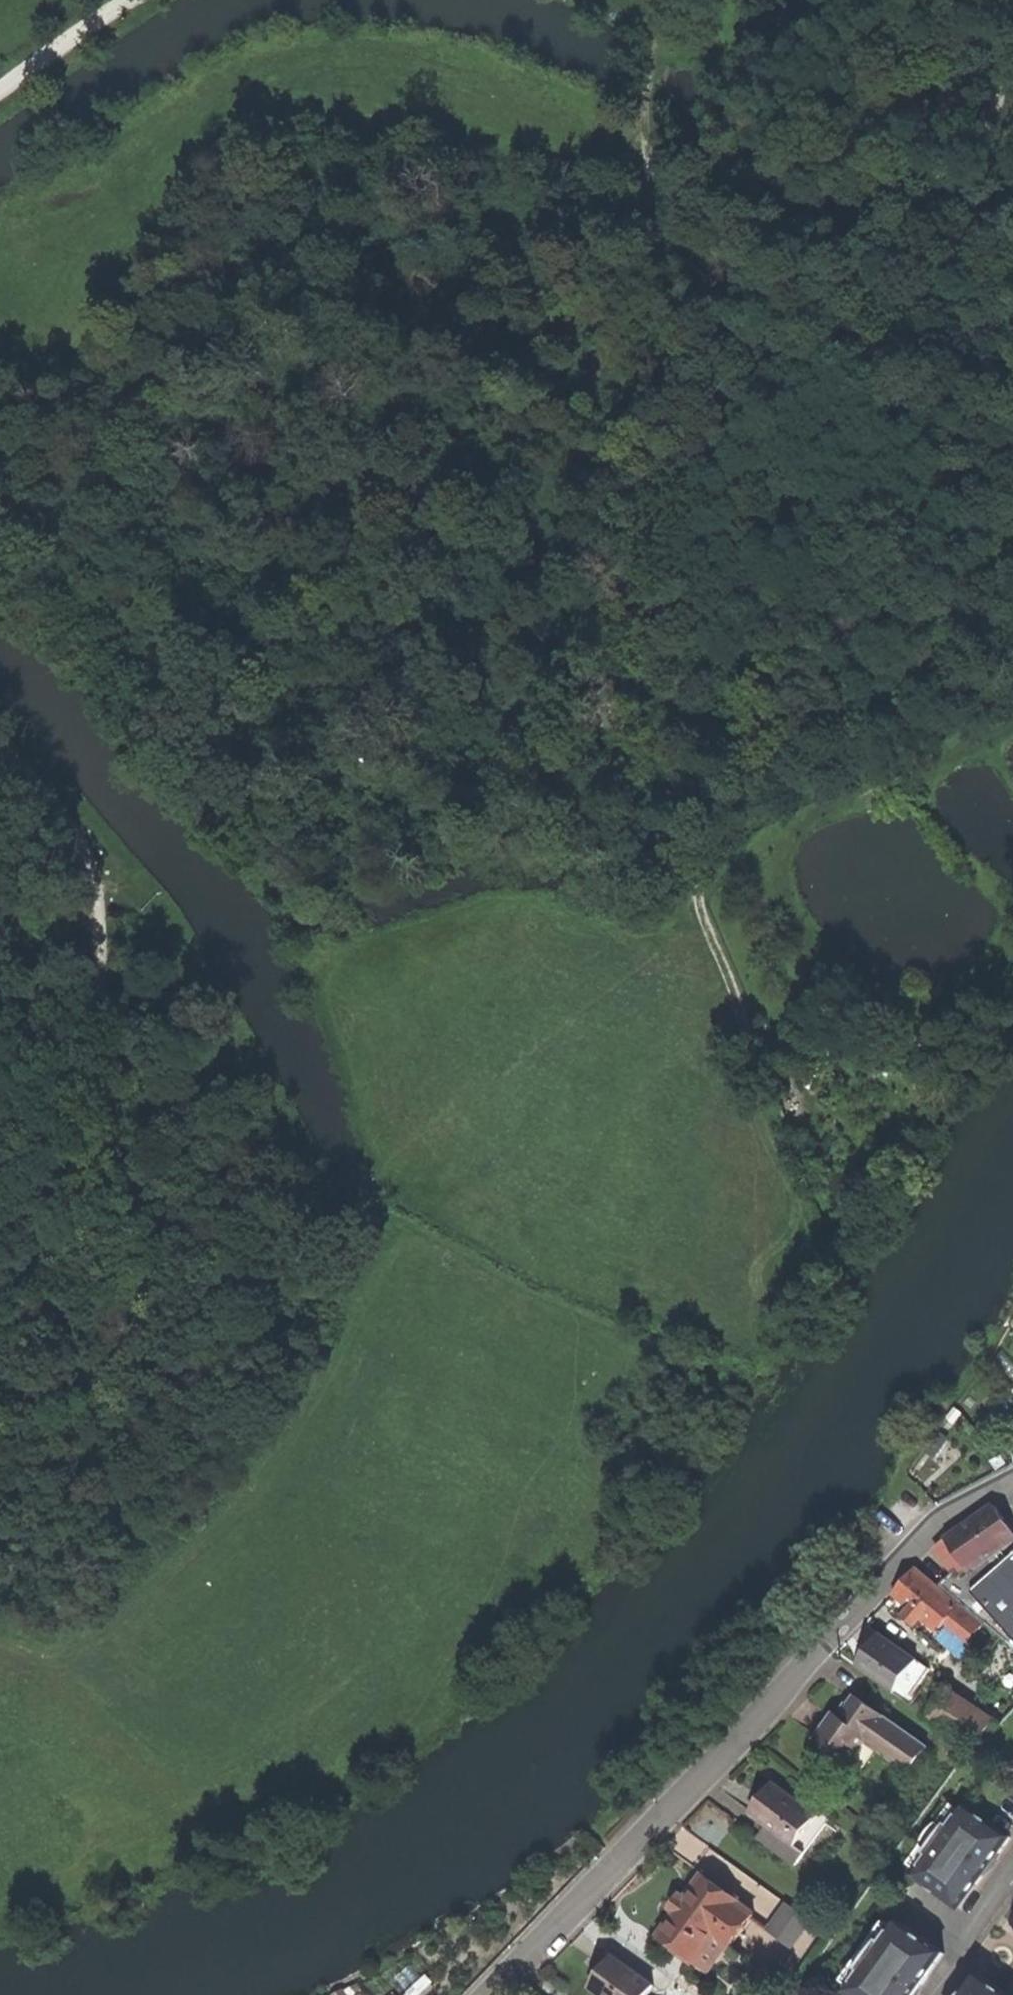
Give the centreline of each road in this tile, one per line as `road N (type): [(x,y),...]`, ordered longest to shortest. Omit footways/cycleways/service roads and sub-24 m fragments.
road 1 (residential): [(996,1489),(920,1541),(489,1994)]
road 2 (track): [(890,1066),(782,1045),(746,1012),(716,952),(703,890),(726,847),(1012,698)]
road 3 (track): [(0,745),(56,818),(80,871),(97,958),(55,1232),(0,1358)]
road 4 (track): [(138,0),(0,93)]
road 5 (track): [(647,0),(653,165)]
road 6 (residential): [(944,1994),(1012,1879)]

